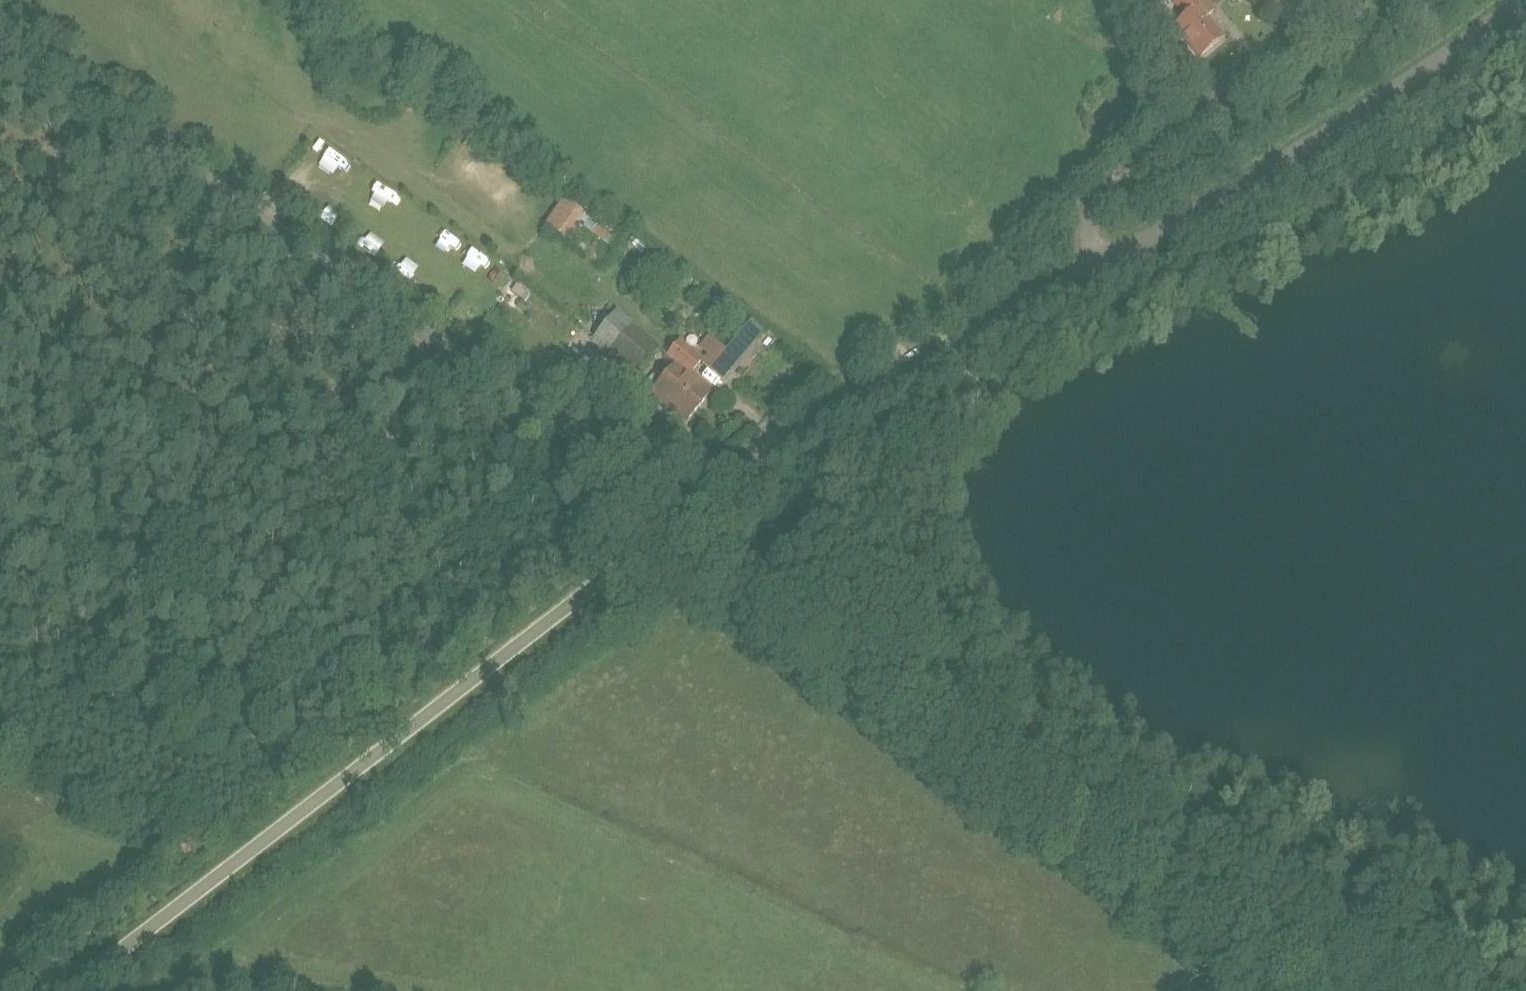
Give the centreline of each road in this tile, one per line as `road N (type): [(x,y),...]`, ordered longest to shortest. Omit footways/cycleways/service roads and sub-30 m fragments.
road 1 (unclassified): [(685,517),(0,36)]
road 2 (unclassified): [(1348,990),(685,517)]
road 3 (unclassified): [(67,990),(685,517)]
road 4 (unclassified): [(1101,269),(1331,136),(1525,0)]
road 5 (unclassified): [(685,517),(798,434),(1101,269)]
road 6 (residential): [(1101,269),(1092,222),(1099,205),(1335,15)]

